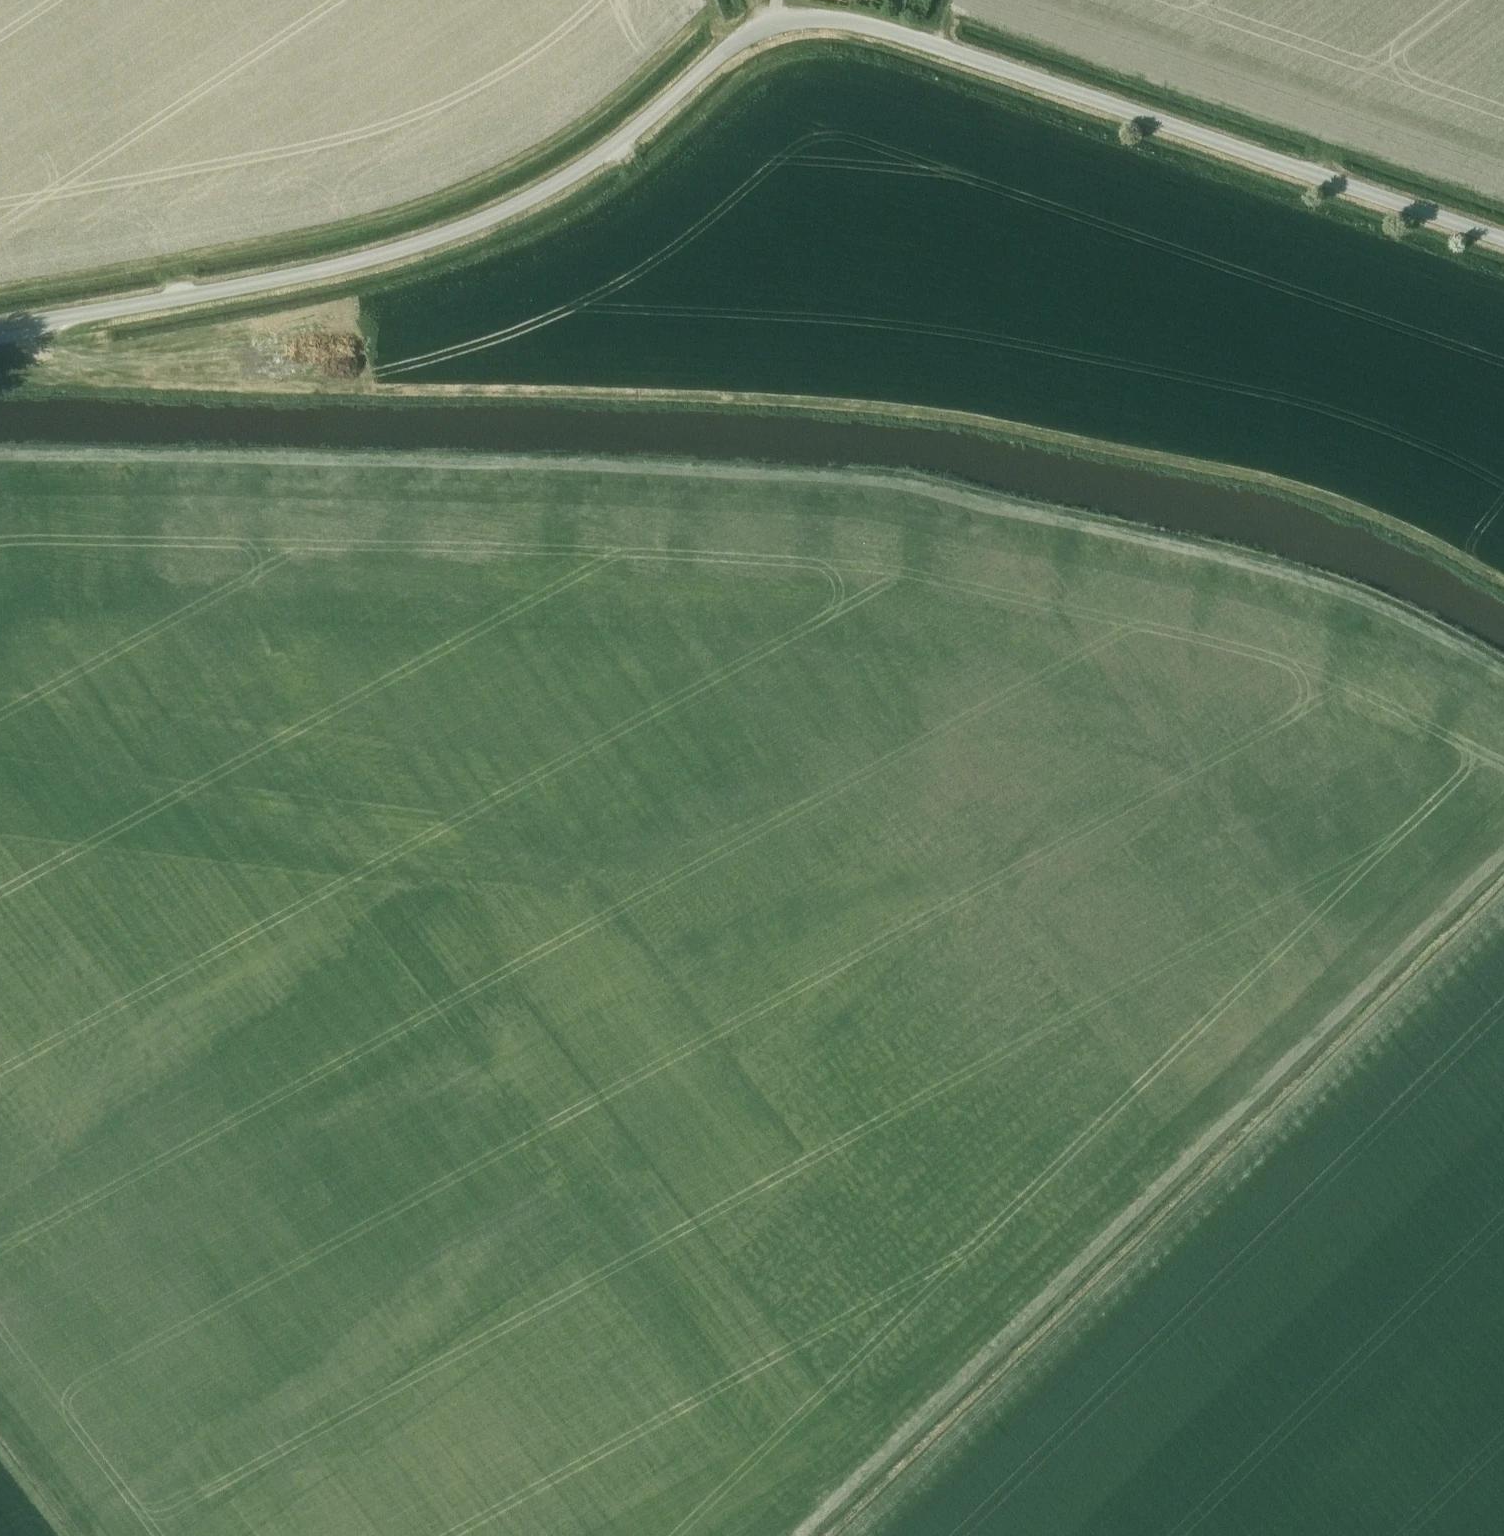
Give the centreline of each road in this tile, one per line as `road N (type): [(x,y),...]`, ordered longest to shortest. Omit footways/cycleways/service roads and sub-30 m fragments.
road 1 (tertiary): [(0,331),(321,275),(467,229),(625,137),(728,48),(803,24),(835,22),(896,37),(1503,245)]

